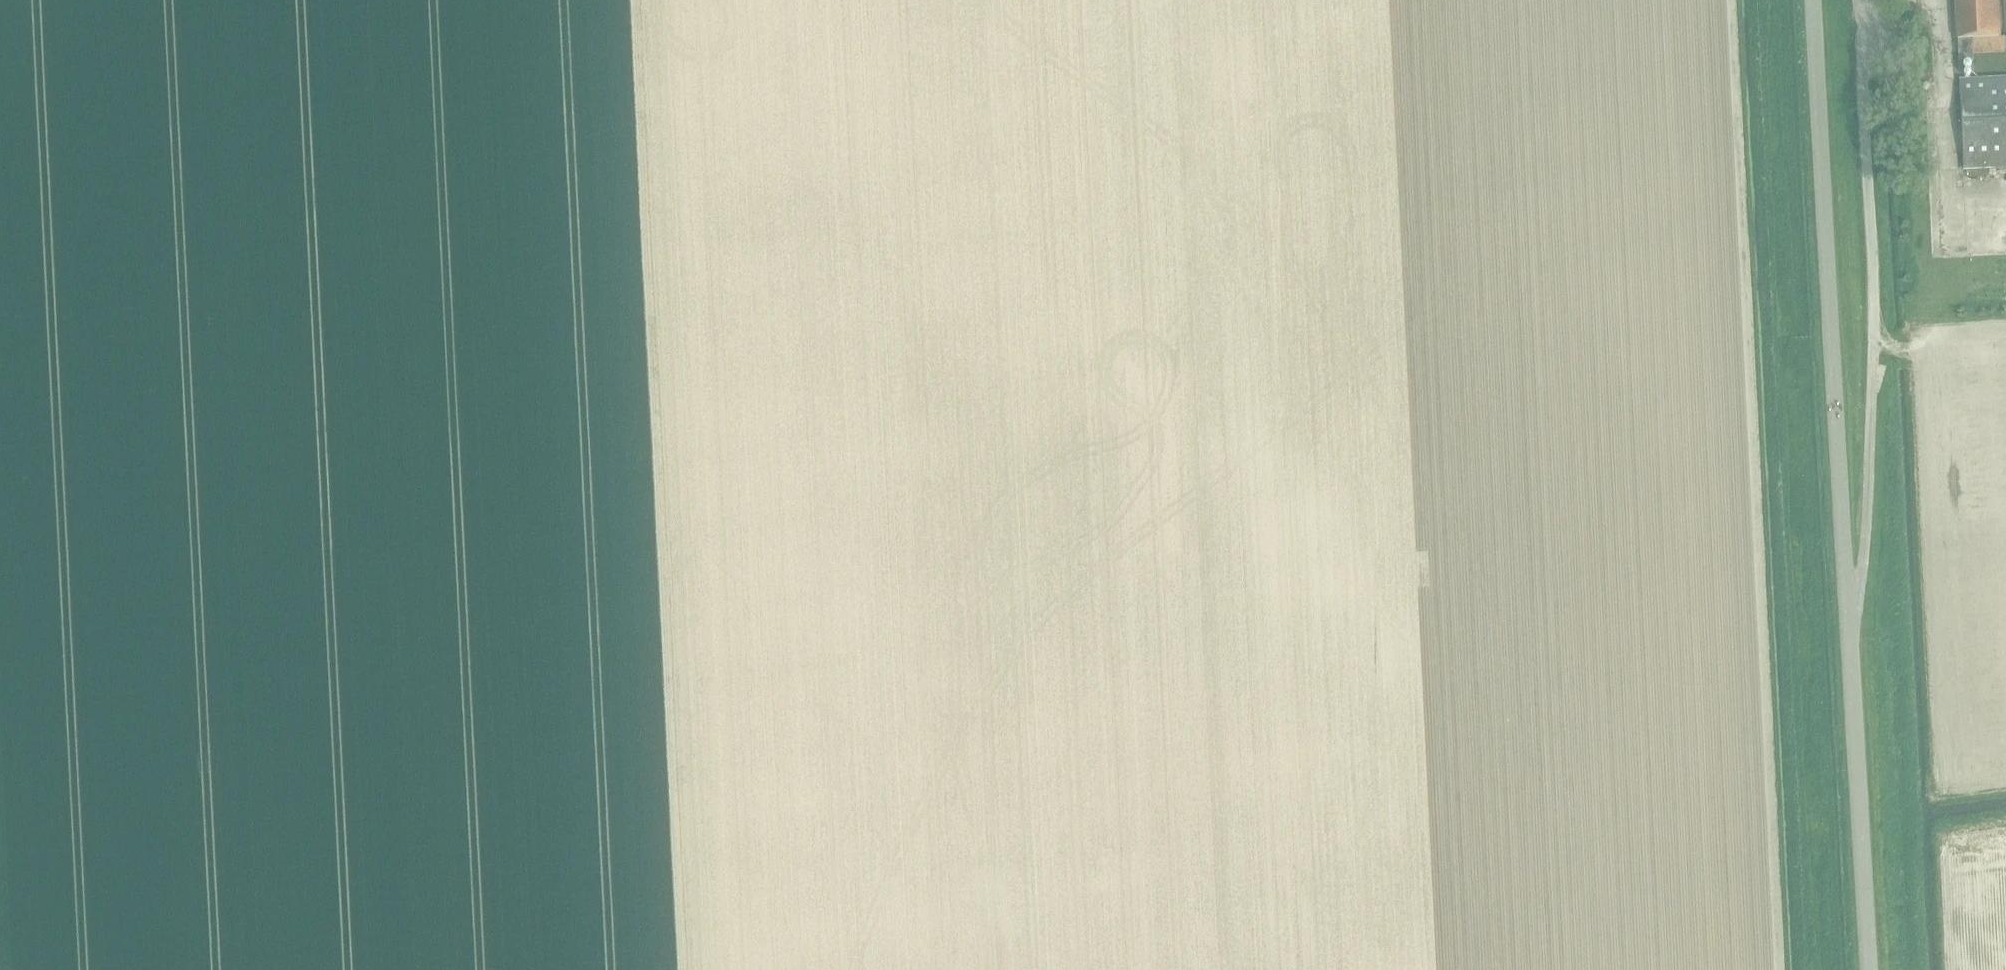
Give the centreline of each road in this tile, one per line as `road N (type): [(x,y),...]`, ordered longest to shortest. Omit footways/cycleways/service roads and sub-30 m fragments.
road 1 (residential): [(1846,607),(1860,581),(1874,300),(1861,0)]
road 2 (unclassified): [(1812,0),(1846,607)]
road 3 (unclassified): [(1846,607),(1869,969)]

